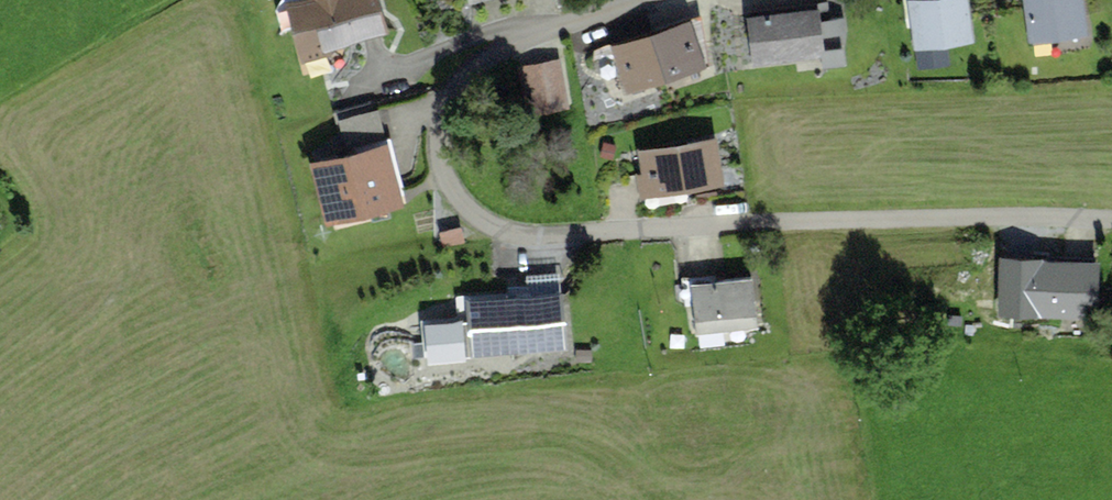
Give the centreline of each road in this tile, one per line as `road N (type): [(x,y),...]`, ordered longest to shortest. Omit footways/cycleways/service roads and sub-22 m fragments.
road 1 (residential): [(1111,220),(564,233),(491,225),(460,197),(442,164),(440,100),(466,58),(526,29),(643,0)]

